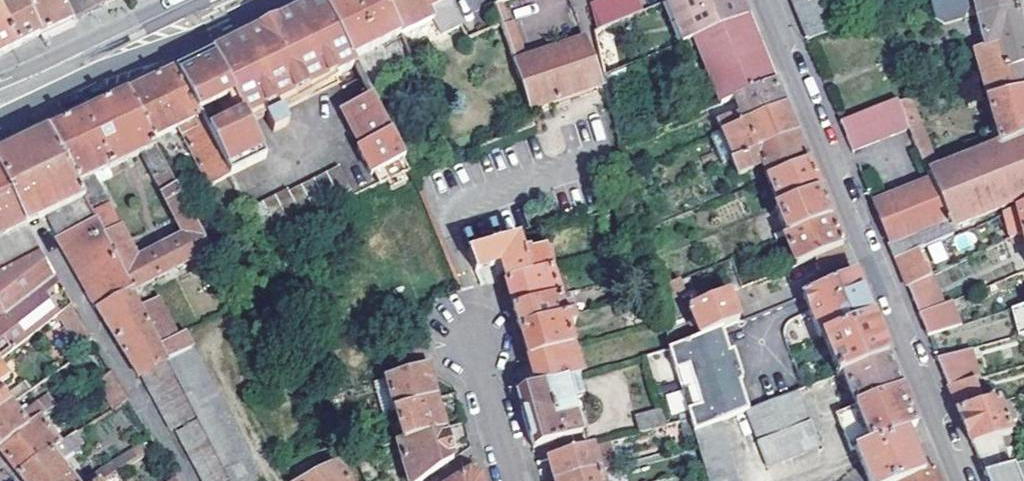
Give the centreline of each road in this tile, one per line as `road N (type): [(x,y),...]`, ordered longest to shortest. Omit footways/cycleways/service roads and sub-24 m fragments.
road 1 (residential): [(761,0),(959,480)]
road 2 (tertiary): [(219,0),(0,104)]
road 3 (residential): [(515,480),(475,338)]

